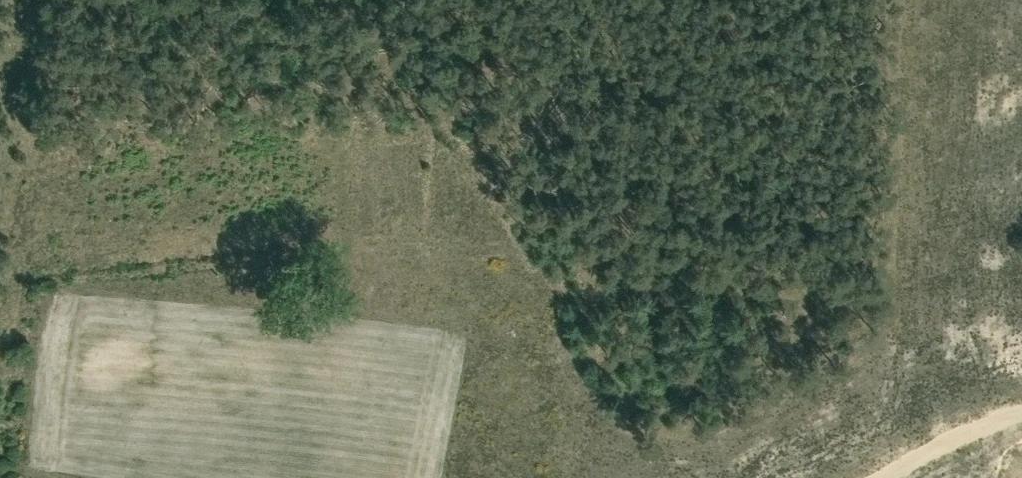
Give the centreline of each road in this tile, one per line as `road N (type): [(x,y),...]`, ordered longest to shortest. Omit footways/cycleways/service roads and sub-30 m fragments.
road 1 (track): [(1021,413),(888,477)]

